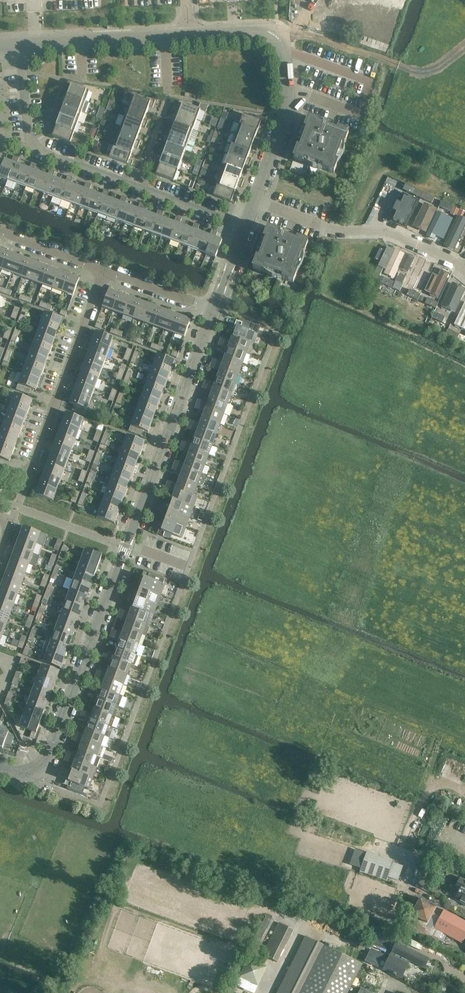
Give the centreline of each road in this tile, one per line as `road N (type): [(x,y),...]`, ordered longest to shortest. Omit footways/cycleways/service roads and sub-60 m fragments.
road 1 (tertiary): [(0,769),(24,774),(47,752),(214,309)]
road 2 (tertiary): [(253,201),(287,111),(284,51),(274,34),(21,44)]
road 3 (residential): [(244,226),(31,145),(21,44)]
road 4 (residential): [(0,464),(19,471),(32,465),(102,267)]
road 5 (residential): [(464,267),(391,232),(323,226),(253,201)]
road 6 (track): [(299,29),(417,73)]

